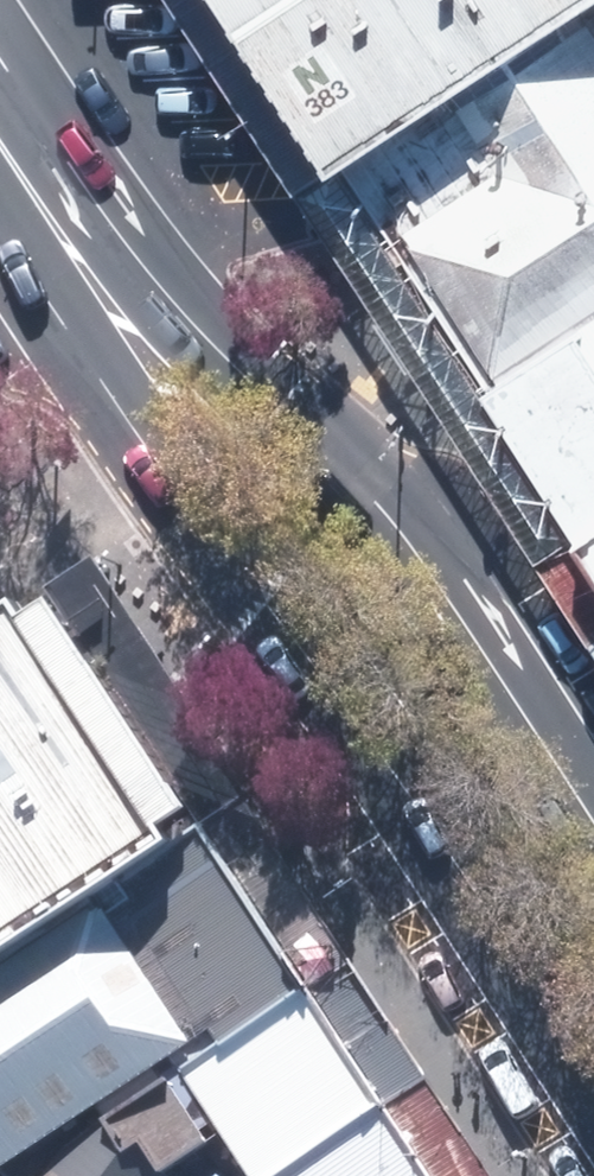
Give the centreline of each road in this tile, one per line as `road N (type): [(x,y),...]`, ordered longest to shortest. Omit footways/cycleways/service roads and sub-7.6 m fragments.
road 1 (primary): [(593,1067),(395,767),(168,471),(103,273)]
road 2 (primary): [(103,273),(252,351),(328,431),(593,805)]
road 3 (primary): [(0,122),(103,273)]

